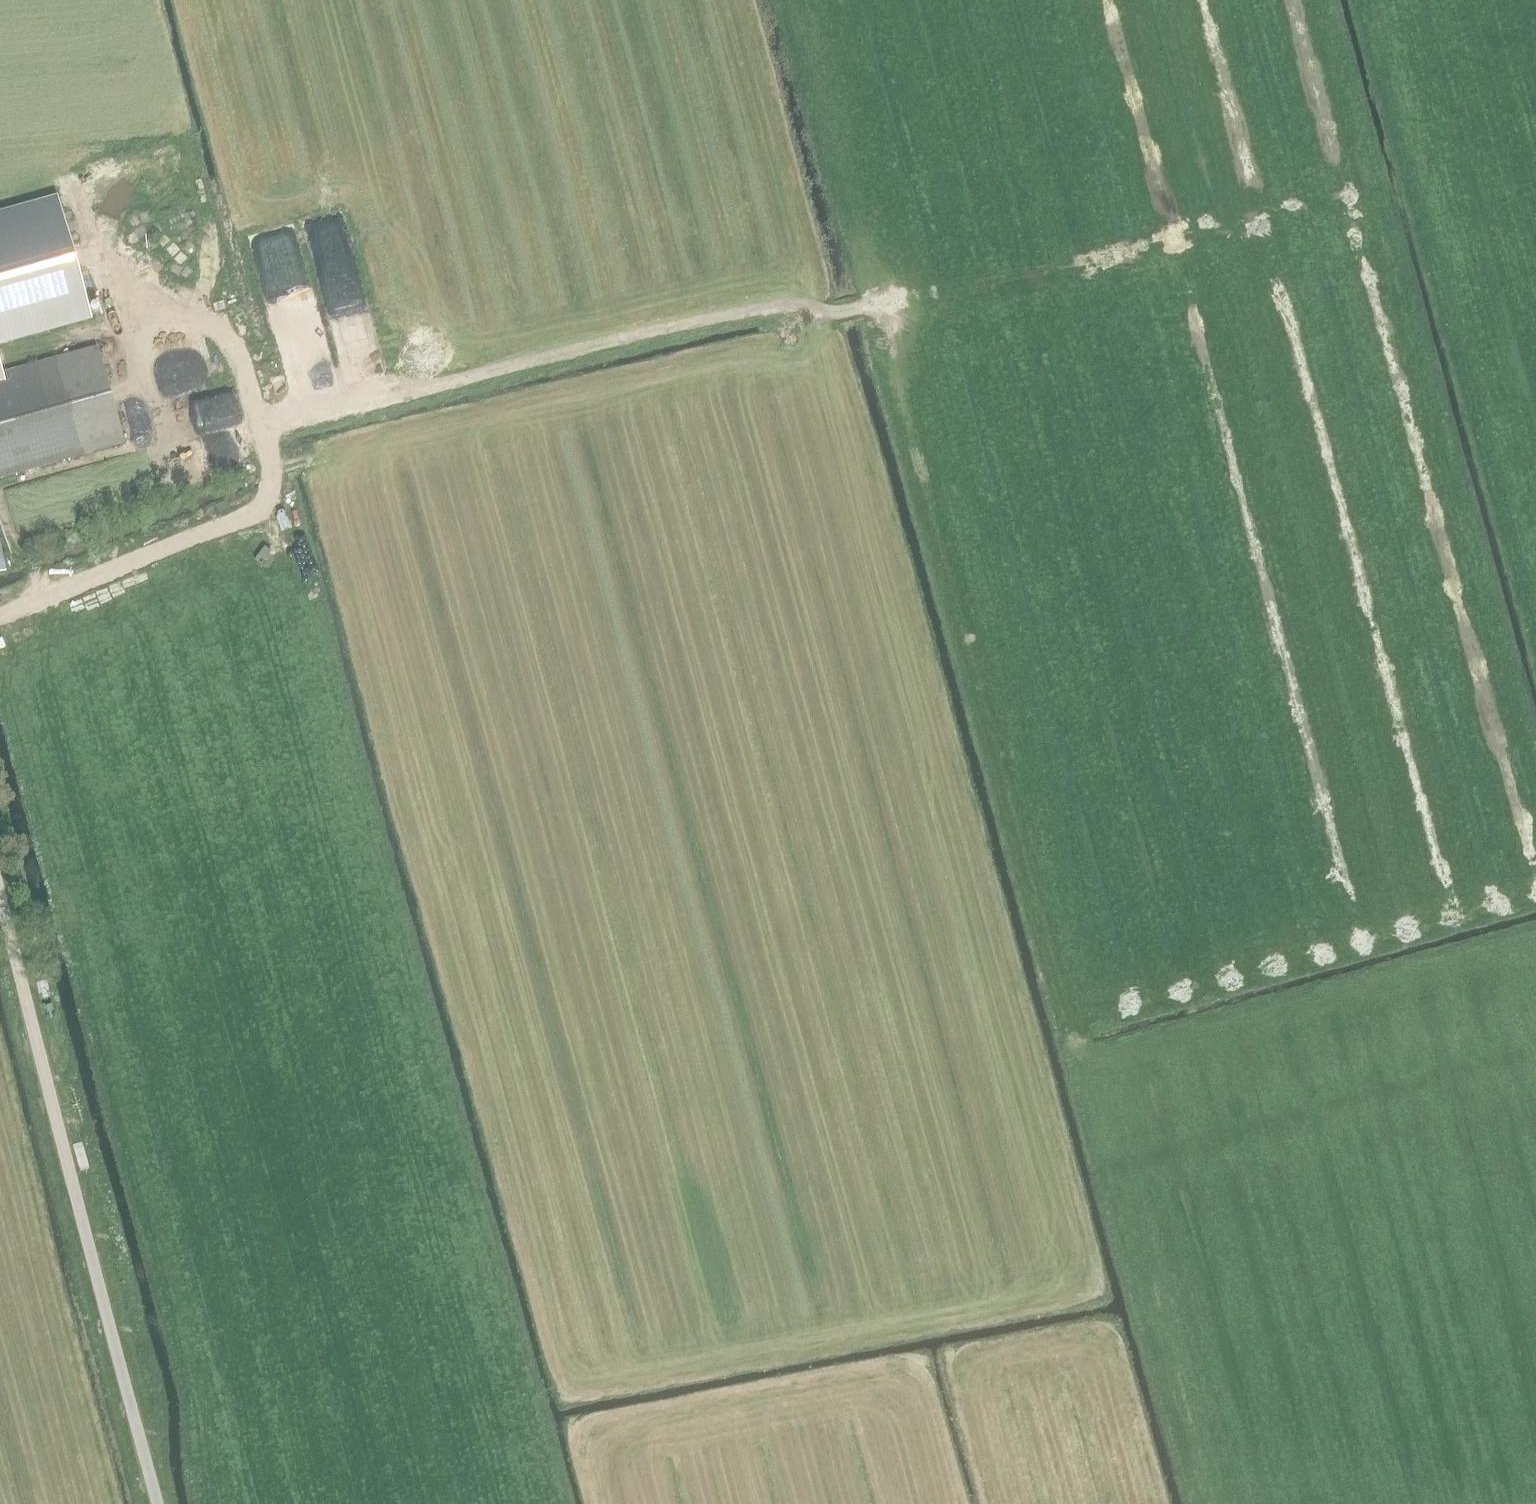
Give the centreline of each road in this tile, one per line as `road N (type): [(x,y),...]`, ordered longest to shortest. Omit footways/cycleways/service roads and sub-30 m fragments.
road 1 (unclassified): [(159,1503),(0,895)]

